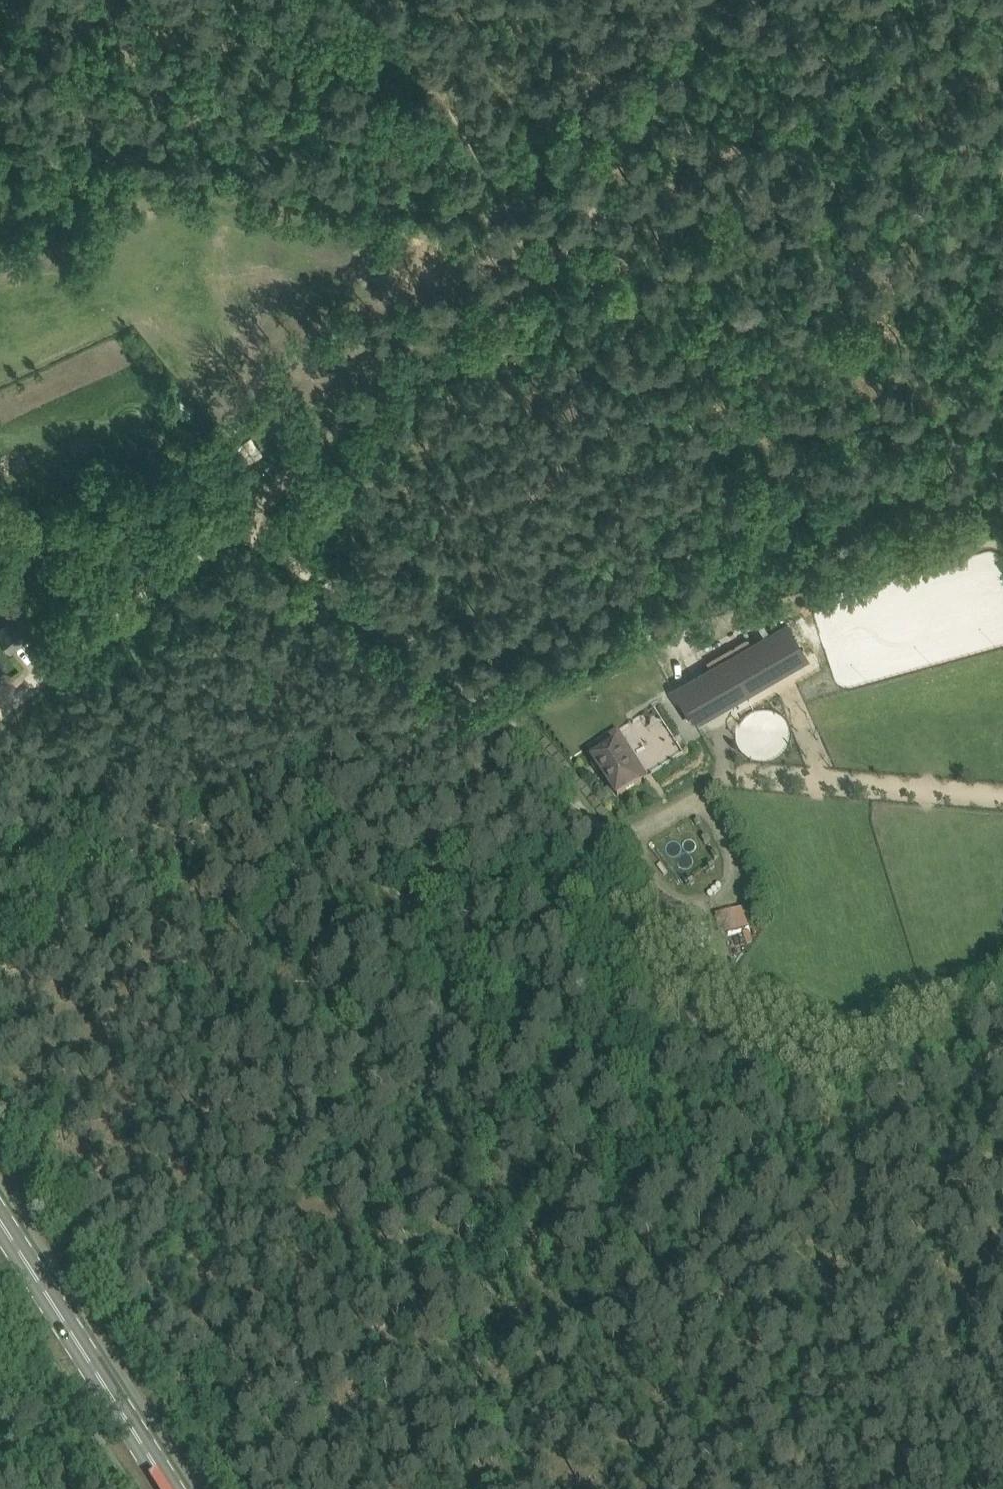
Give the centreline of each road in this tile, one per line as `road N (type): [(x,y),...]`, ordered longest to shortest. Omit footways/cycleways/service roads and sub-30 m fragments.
road 1 (track): [(598,831),(490,707),(247,521)]
road 2 (primary): [(167,1488),(0,1224)]
road 3 (track): [(247,521),(0,710)]

